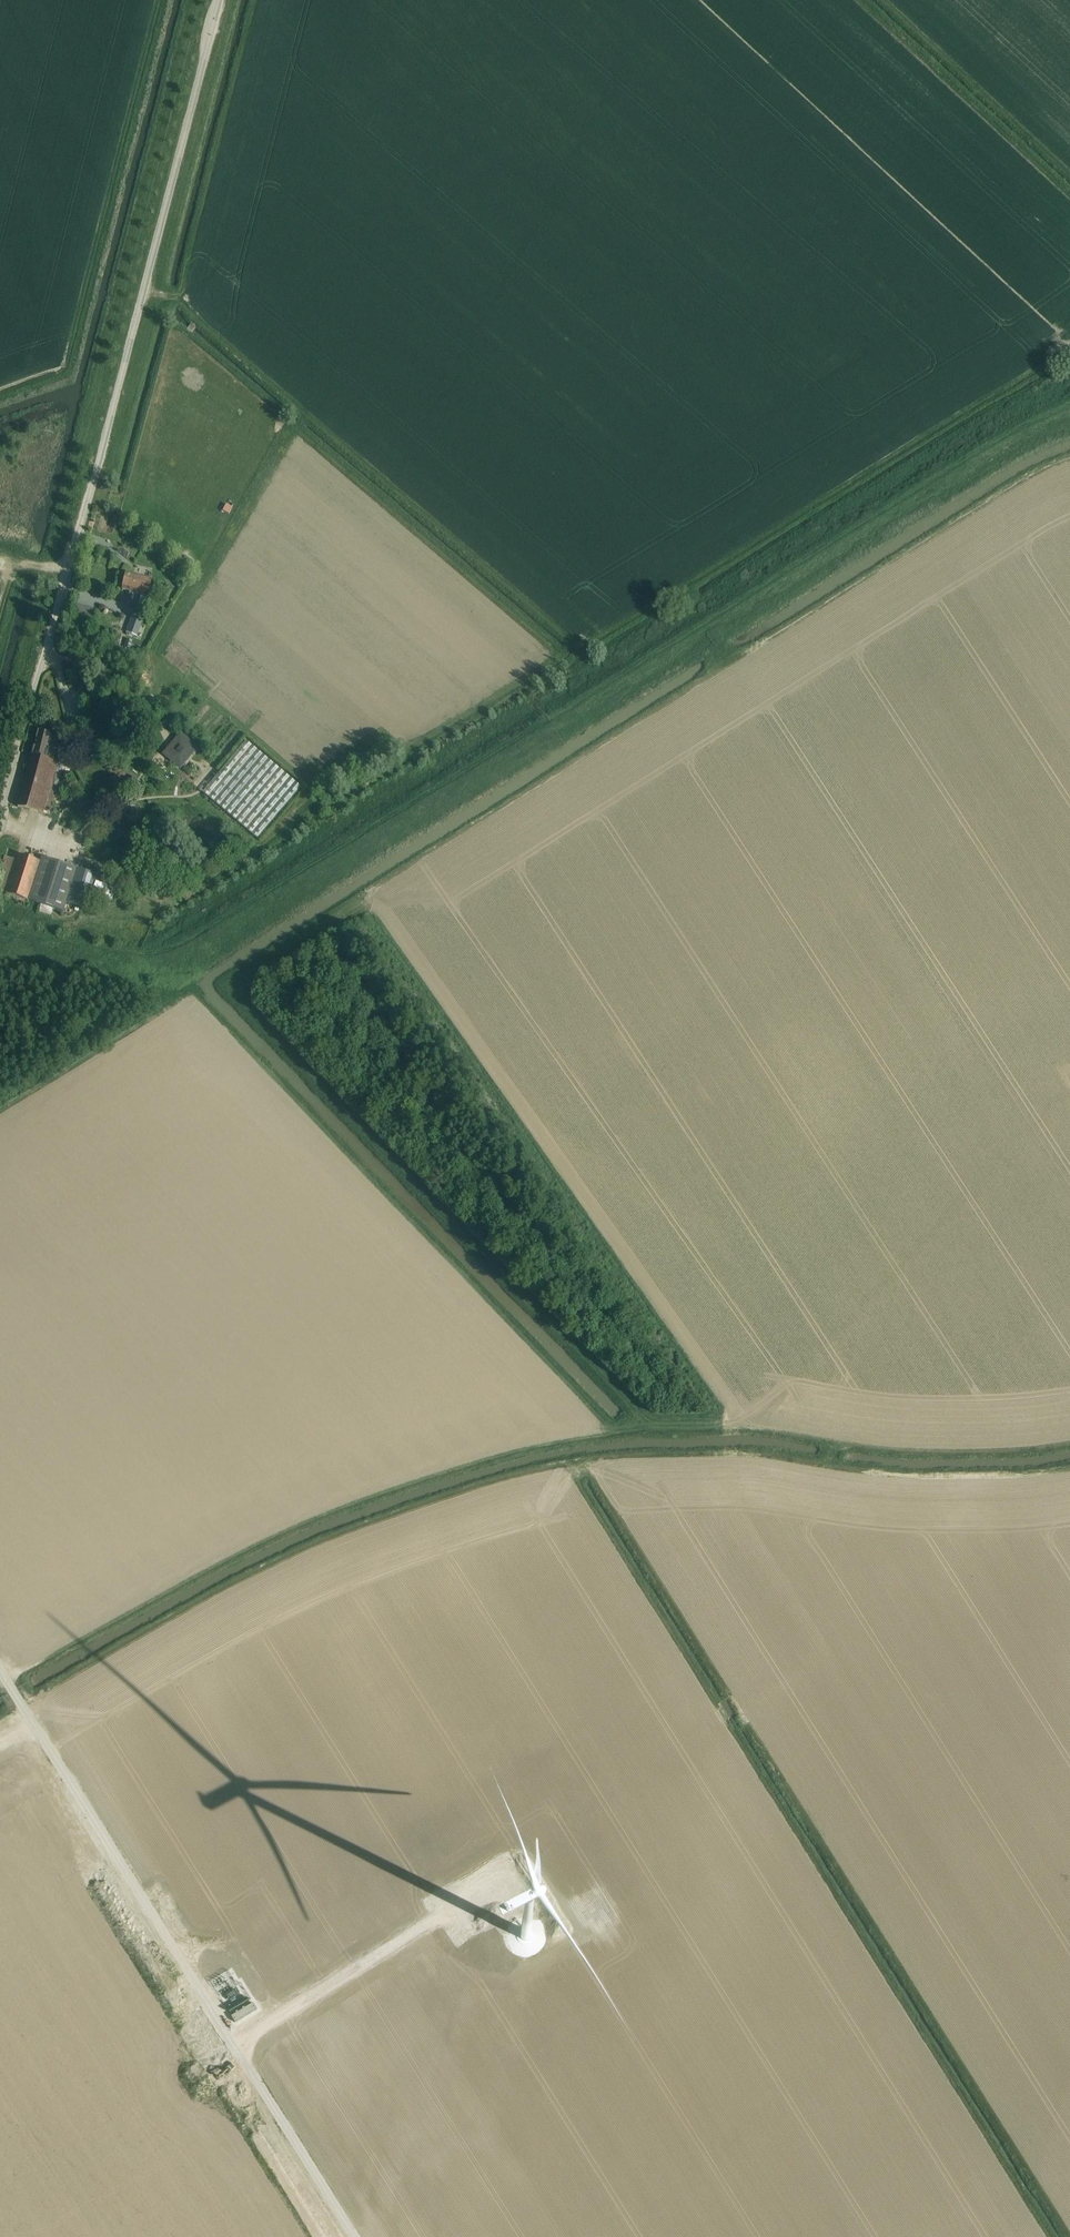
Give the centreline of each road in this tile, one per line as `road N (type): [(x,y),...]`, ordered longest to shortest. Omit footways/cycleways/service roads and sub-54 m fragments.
road 1 (track): [(597,1430),(734,1425),(828,1440),(841,1468),(757,1457),(603,1460),(487,1484),(340,1532),(196,1602),(23,1706)]
road 2 (unclassified): [(0,809),(219,0)]
road 3 (unclassified): [(356,2236),(0,1669)]
road 4 (track): [(841,1468),(1025,1476),(1069,1468)]

